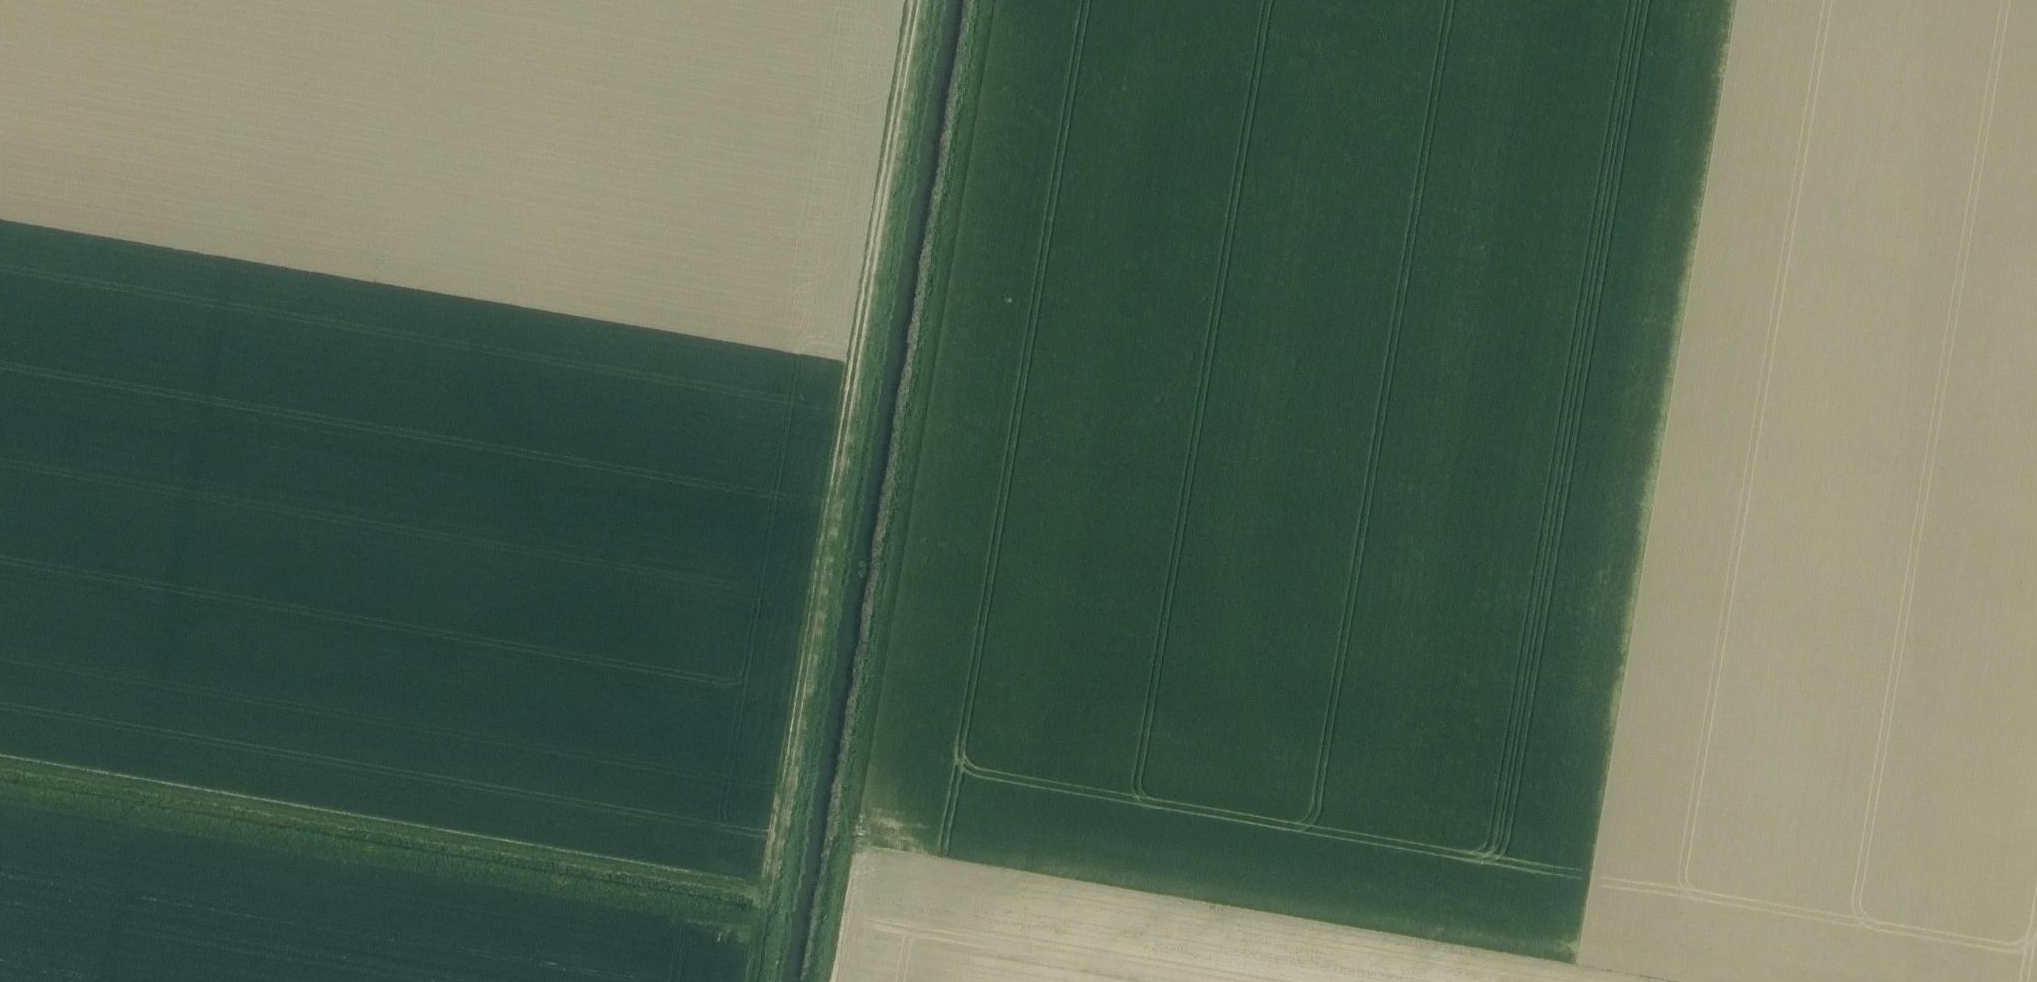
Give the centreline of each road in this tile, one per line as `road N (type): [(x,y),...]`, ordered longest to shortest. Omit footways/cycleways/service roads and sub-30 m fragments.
road 1 (track): [(752,981),(919,0)]

